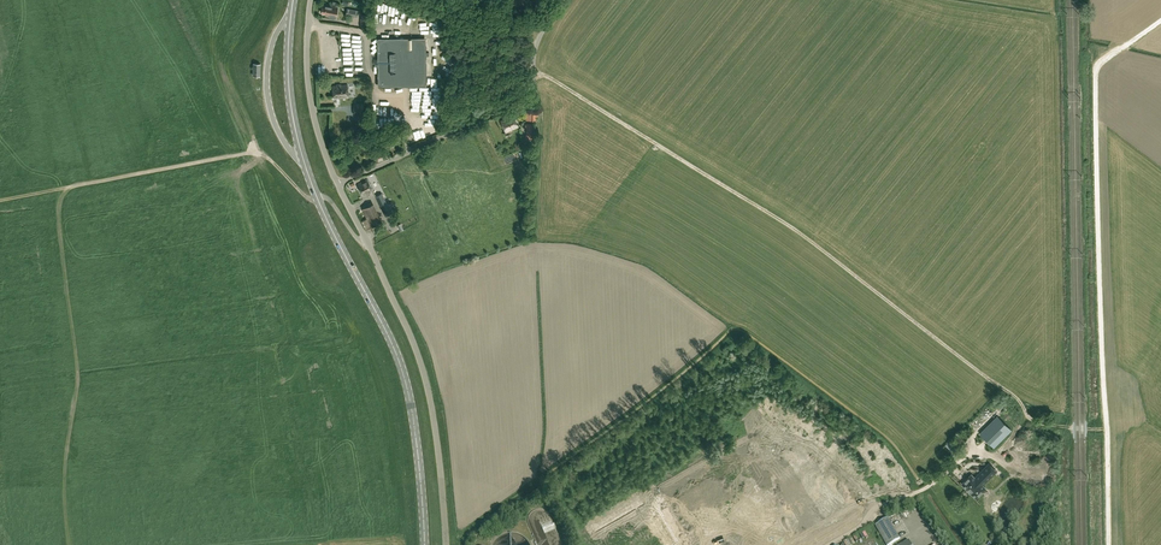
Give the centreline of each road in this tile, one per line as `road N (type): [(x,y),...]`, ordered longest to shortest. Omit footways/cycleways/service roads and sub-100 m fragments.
road 1 (track): [(533,73),(797,231),(1014,397),(1031,421)]
road 2 (track): [(1107,544),(1095,65),(1160,18)]
road 3 (primary): [(424,544),(406,385),(317,198)]
road 4 (track): [(317,198),(257,152),(0,201)]
road 5 (unclassified): [(337,184),(528,97),(537,41),(565,0)]
road 6 (unclassified): [(445,544),(429,384),(369,246)]
road 7 (primary): [(317,198),(291,114),(292,11)]
road 8 (unclassified): [(337,184),(307,77),(309,0)]

